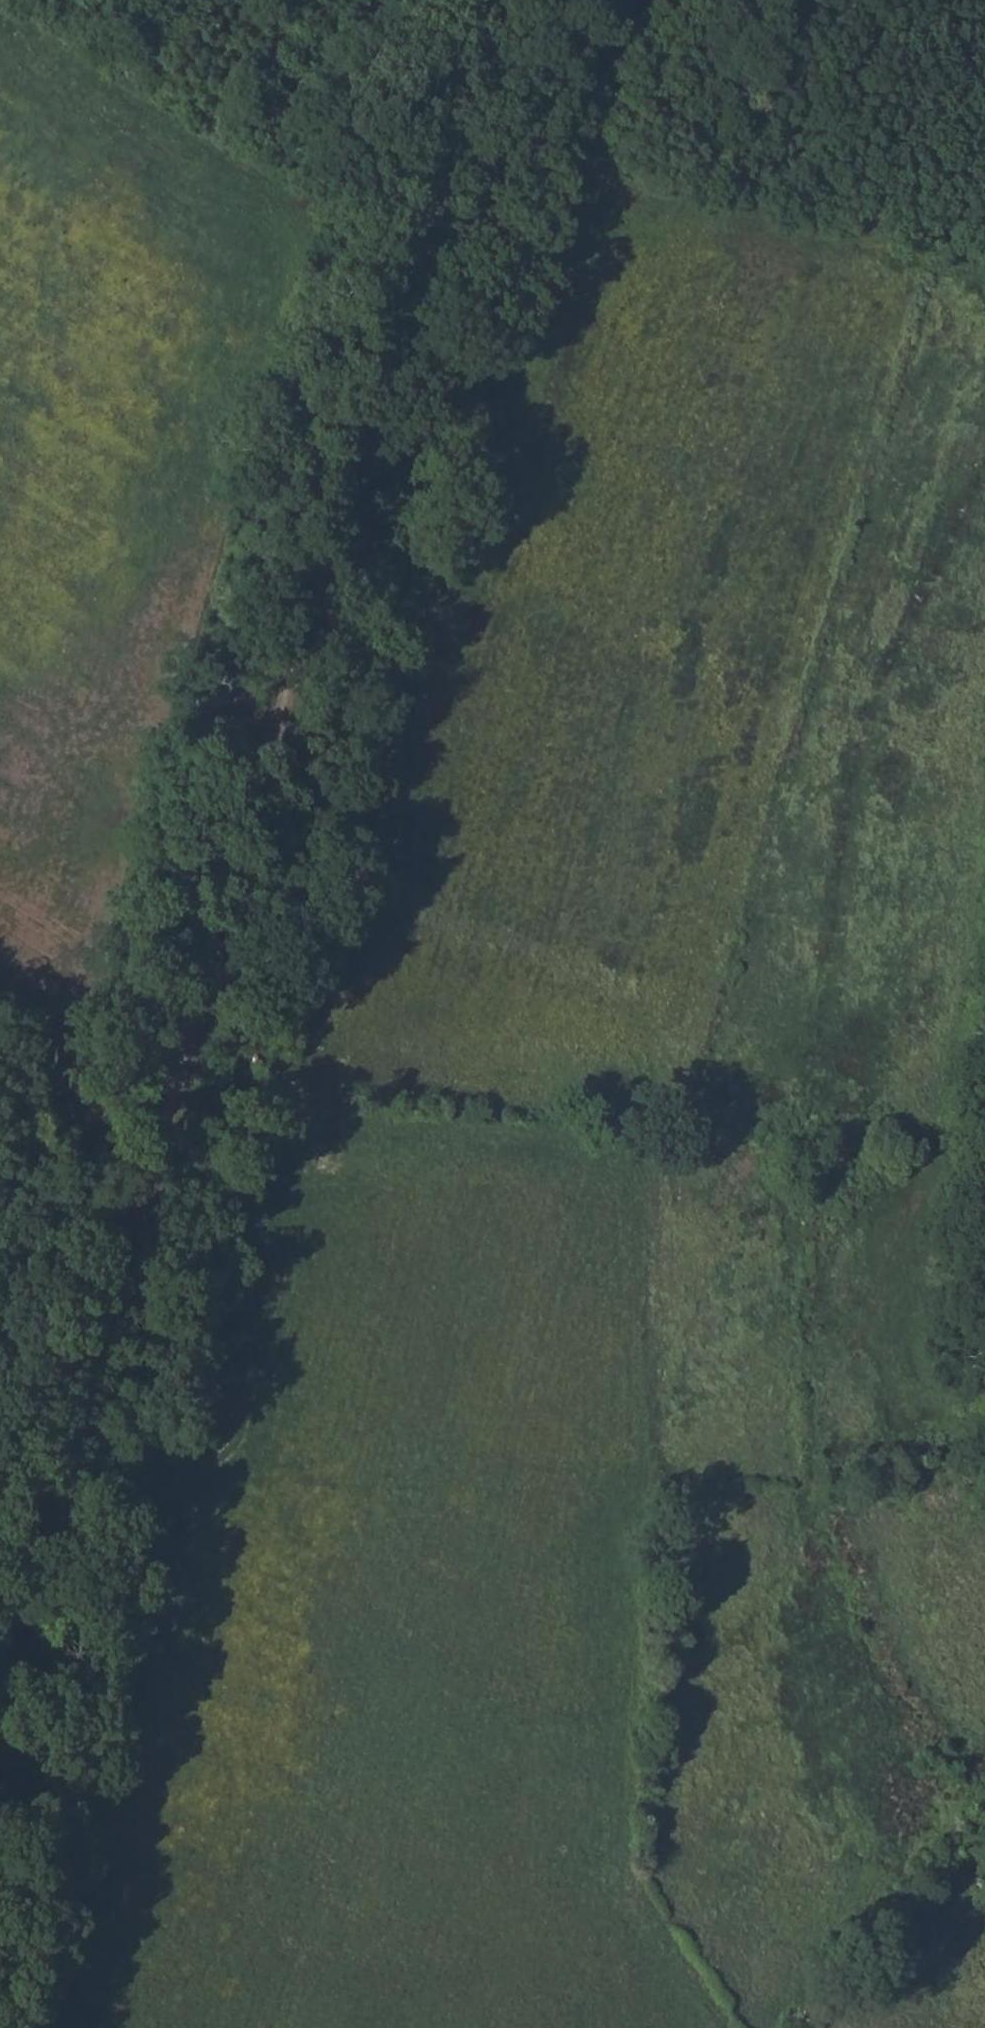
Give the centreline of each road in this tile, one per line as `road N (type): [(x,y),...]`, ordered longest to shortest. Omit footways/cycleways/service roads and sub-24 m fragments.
road 1 (track): [(0,1702),(472,0)]
road 2 (track): [(810,2027),(984,1852)]

